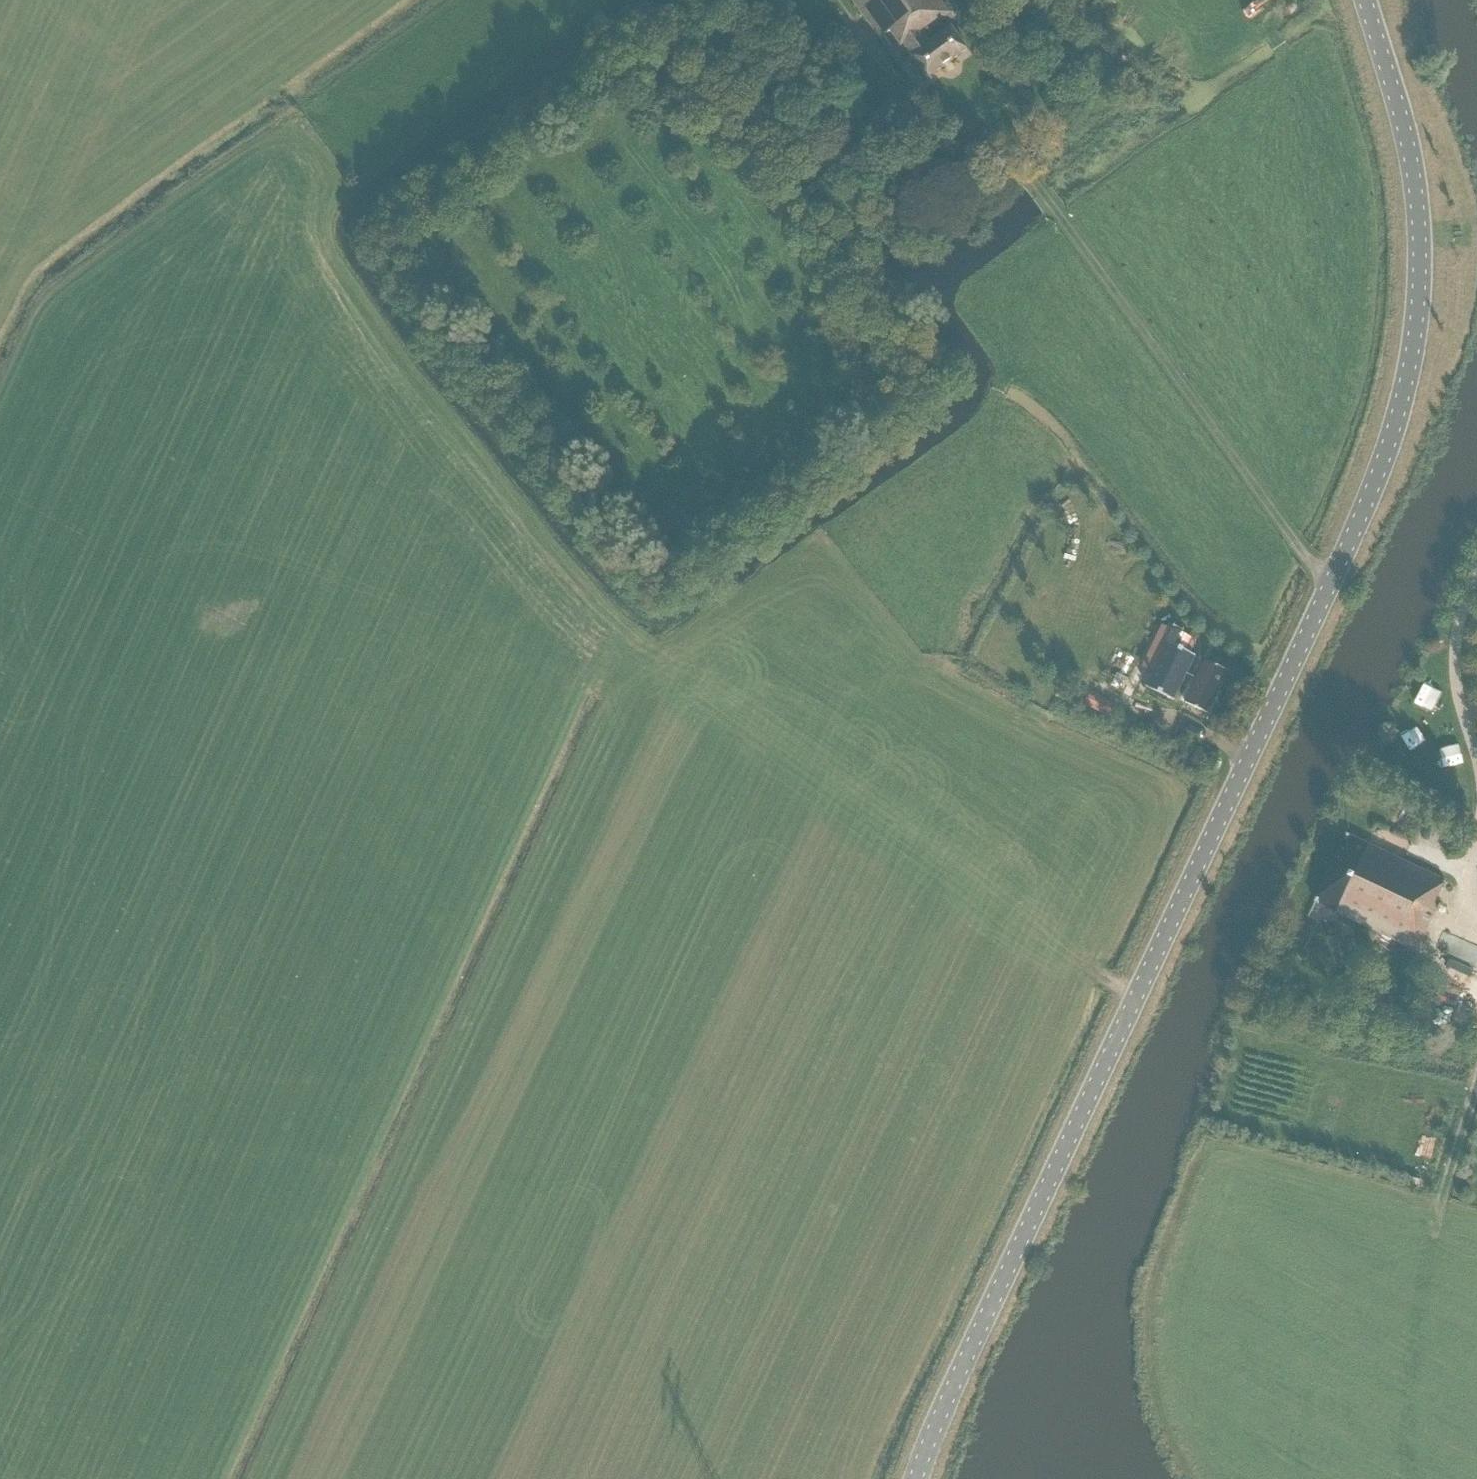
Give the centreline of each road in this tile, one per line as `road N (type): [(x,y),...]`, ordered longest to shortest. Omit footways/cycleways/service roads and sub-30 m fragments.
road 1 (tertiary): [(921,1478),(1379,487),(1416,358),(1422,241),(1405,134),(1365,0)]
road 2 (track): [(1333,590),(1031,175)]

